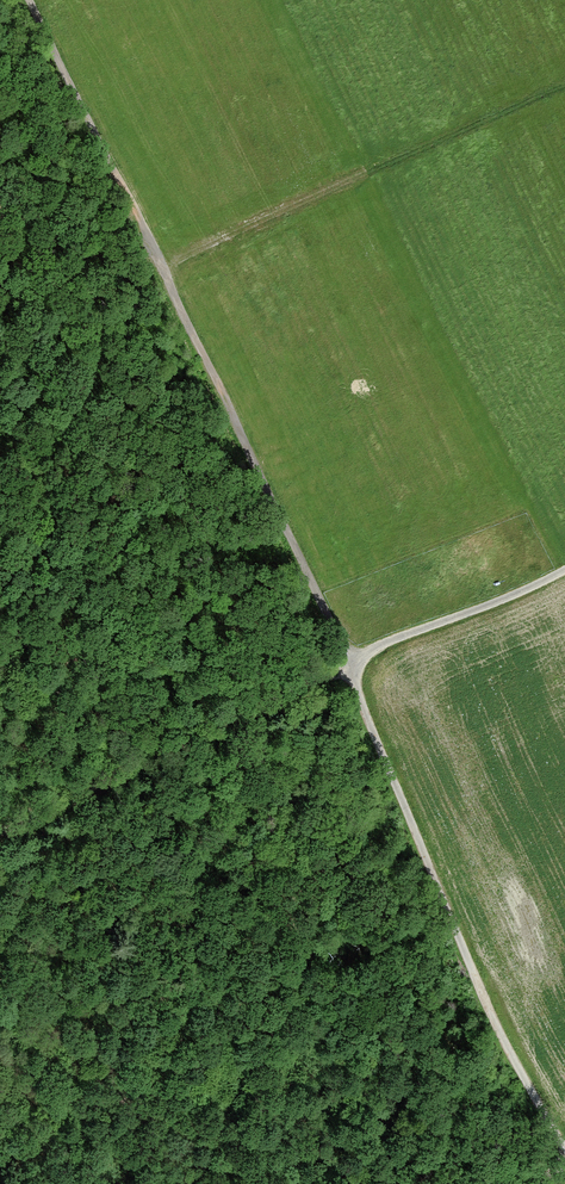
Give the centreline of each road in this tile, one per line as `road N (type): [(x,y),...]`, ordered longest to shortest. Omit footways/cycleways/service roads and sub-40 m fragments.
road 1 (track): [(350,666),(29,0)]
road 2 (track): [(564,1148),(486,1001),(350,666)]
road 3 (track): [(564,87),(160,268)]
road 4 (track): [(350,666),(0,833)]
road 5 (track): [(564,570),(386,642),(350,666)]

